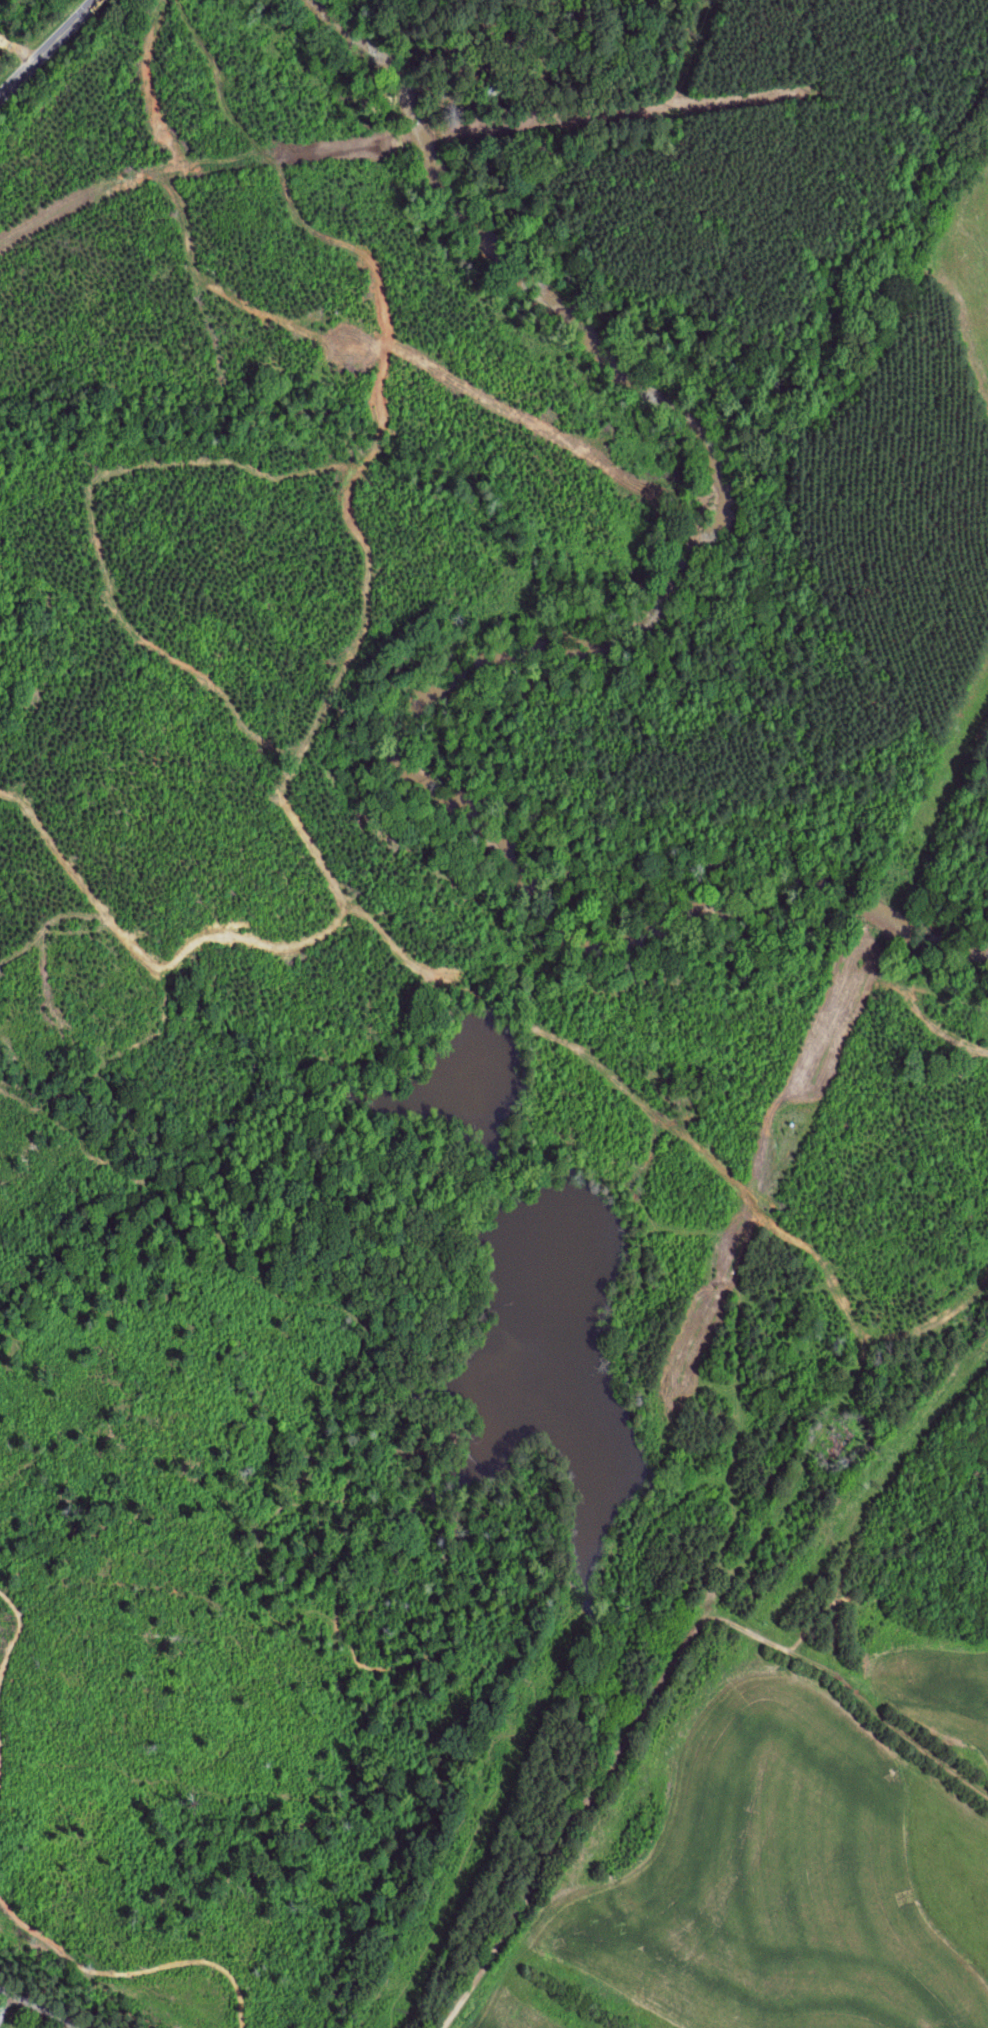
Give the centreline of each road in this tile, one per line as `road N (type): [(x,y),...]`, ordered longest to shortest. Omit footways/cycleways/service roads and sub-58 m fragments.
road 1 (residential): [(729,1636),(686,1641),(443,2027)]
road 2 (residential): [(729,1636),(758,1515),(805,1453),(897,1403),(987,1242)]
road 3 (residential): [(987,1807),(834,1678),(799,1655),(729,1636)]
road 4 (tertiary): [(0,96),(94,0)]

